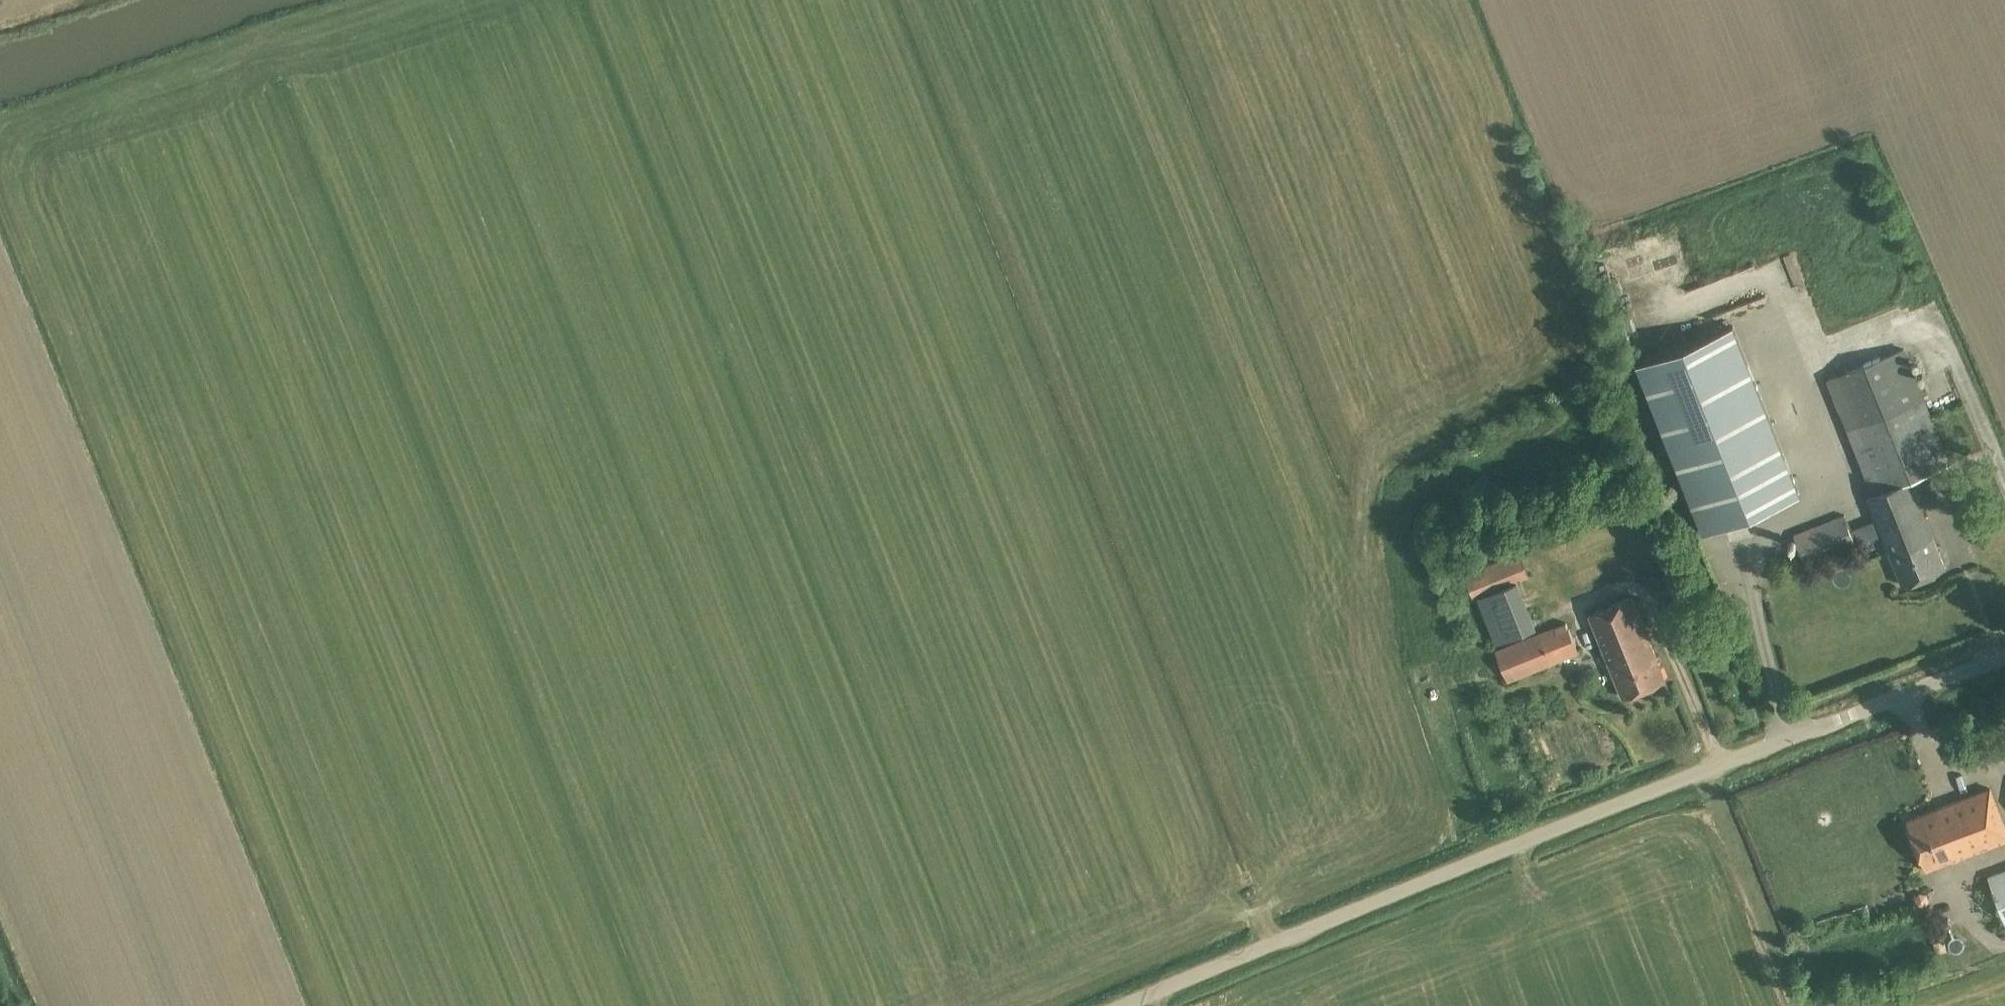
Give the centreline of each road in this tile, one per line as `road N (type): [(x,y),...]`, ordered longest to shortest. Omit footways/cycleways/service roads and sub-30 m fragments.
road 1 (unclassified): [(1124,1005),(2004,655)]

